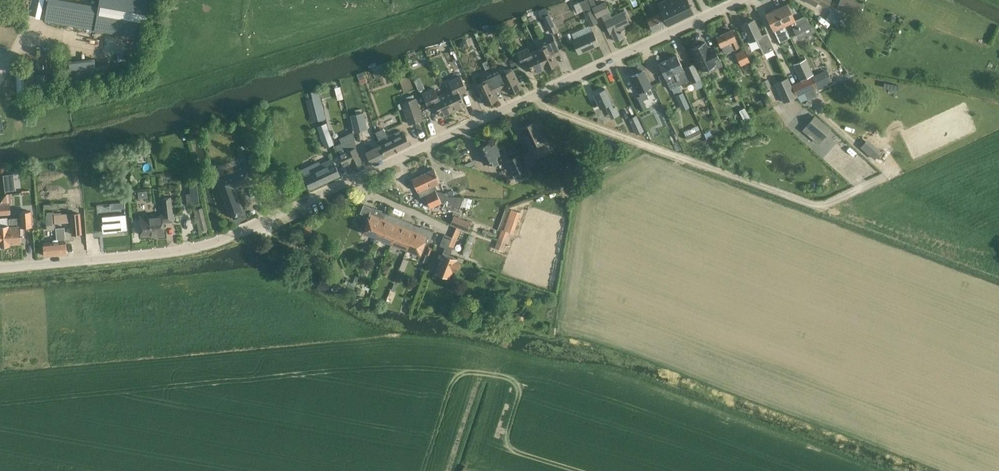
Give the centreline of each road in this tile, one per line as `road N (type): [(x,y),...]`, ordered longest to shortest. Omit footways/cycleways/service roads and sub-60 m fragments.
road 1 (unclassified): [(741,0),(358,180)]
road 2 (unclassified): [(358,180),(201,246),(0,268)]

